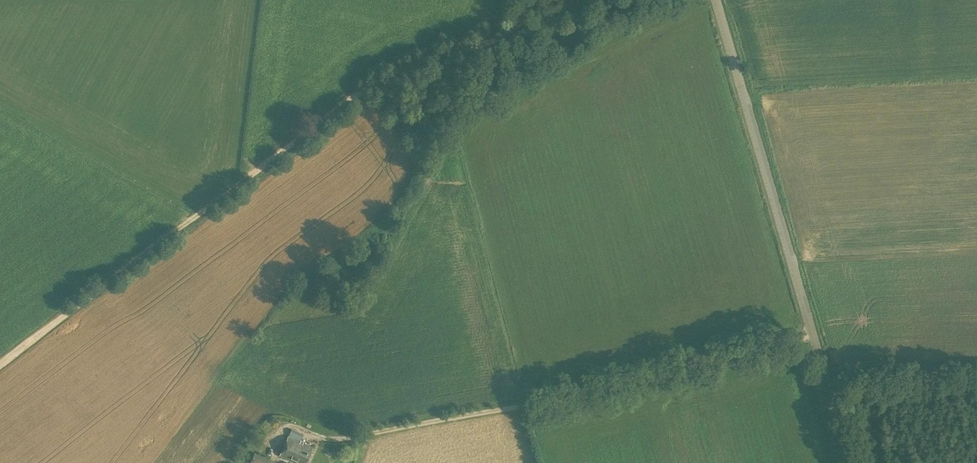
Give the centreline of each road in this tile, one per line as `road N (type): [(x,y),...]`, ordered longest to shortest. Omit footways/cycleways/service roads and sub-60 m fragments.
road 1 (track): [(534,0),(524,20),(493,38),(429,53),(378,84),(0,363)]
road 2 (tertiary): [(851,462),(718,0)]
road 3 (track): [(814,335),(527,403),(364,431)]

